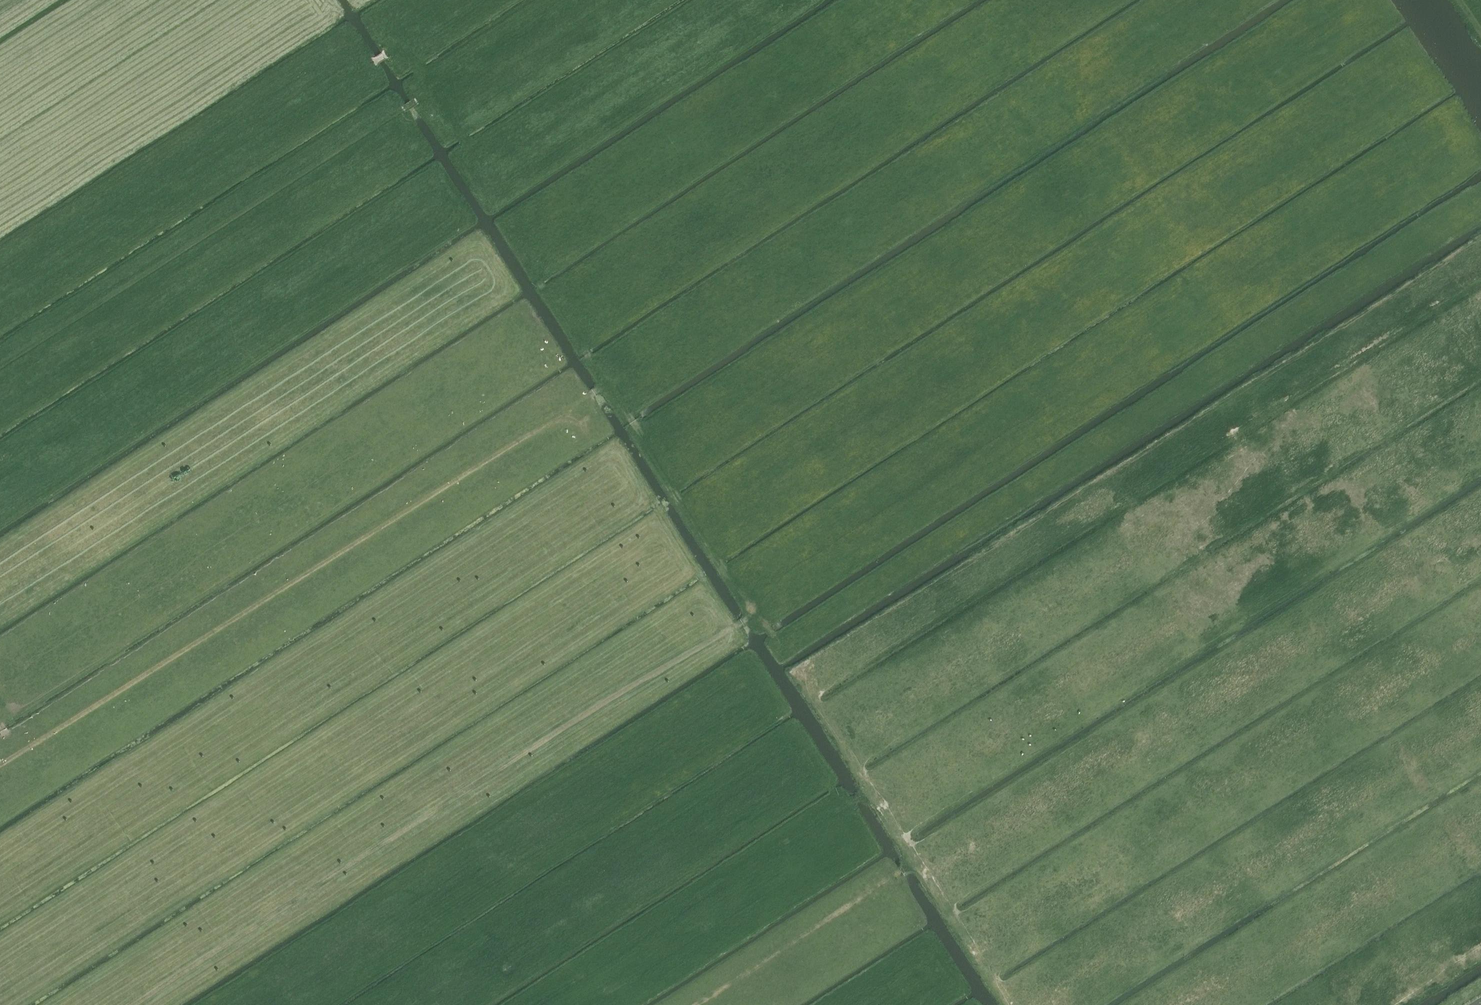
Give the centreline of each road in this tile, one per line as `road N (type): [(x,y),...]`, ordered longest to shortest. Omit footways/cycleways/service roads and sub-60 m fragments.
road 1 (track): [(130,1004),(583,712),(740,620)]
road 2 (track): [(0,765),(599,388)]

